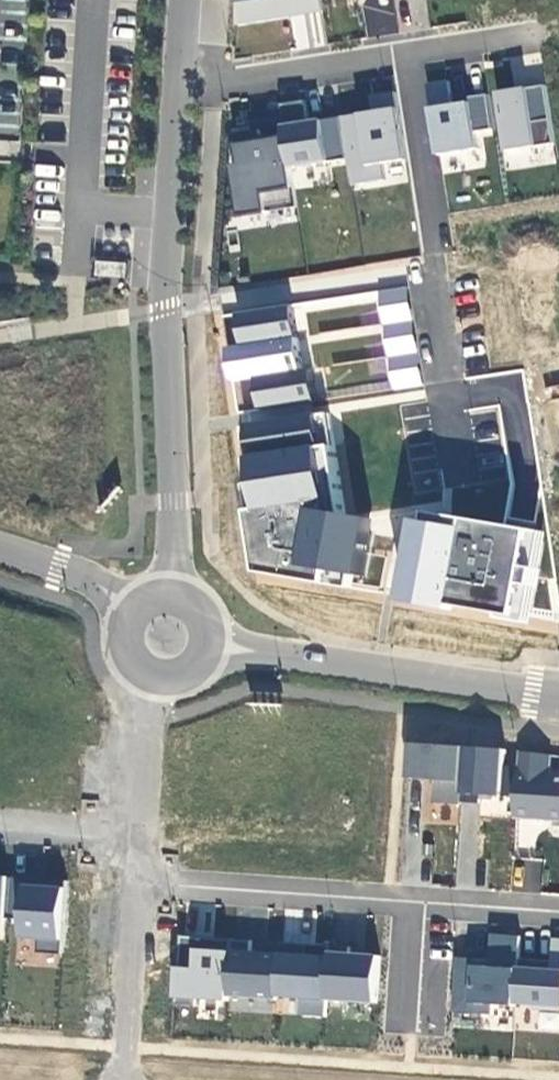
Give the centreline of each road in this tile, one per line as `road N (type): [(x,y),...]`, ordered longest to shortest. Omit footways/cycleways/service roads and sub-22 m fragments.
road 1 (residential): [(169,597),(166,305),(181,75)]
road 2 (residential): [(558,911),(129,878)]
road 3 (tertiary): [(558,698),(209,645)]
road 4 (residential): [(446,381),(404,51)]
road 5 (residential): [(404,51),(181,75)]
road 6 (residential): [(122,1079),(129,878)]
road 7 (residential): [(133,839),(157,681)]
road 8 (tertiary): [(133,614),(73,573),(0,551)]
road 9 (residential): [(537,33),(404,51)]
road 10 (residential): [(0,830),(133,839)]

